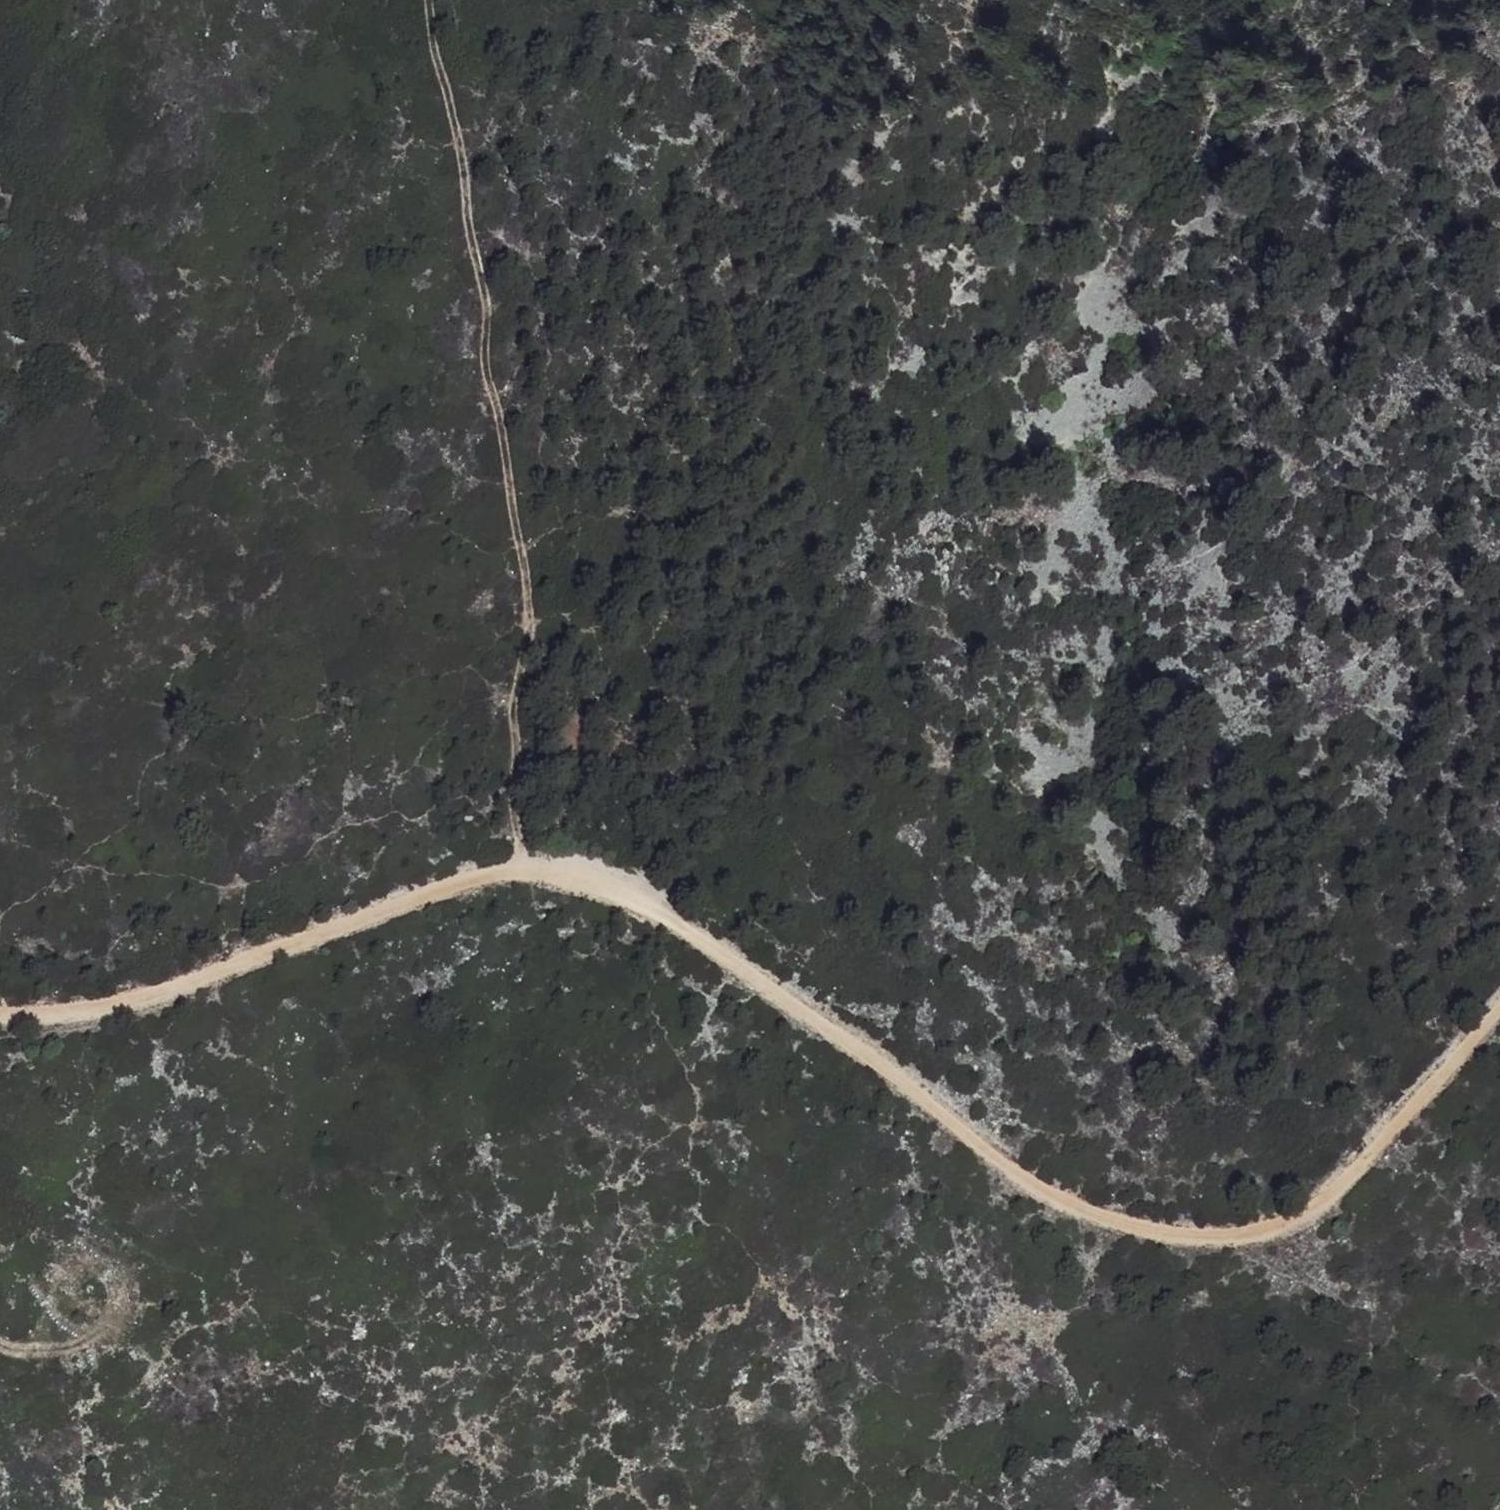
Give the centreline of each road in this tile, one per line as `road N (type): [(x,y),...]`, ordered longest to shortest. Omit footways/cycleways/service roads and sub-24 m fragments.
road 1 (track): [(1499,1006),(1337,1189),(1292,1224),(1219,1239),(1124,1225),(1032,1186),(868,1057),(623,881),(590,867),(525,868),(458,886),(161,996),(84,1012),(0,1015)]
road 2 (track): [(525,868),(514,805),(526,588),(485,358),(486,304),(463,164),(426,0)]
road 3 (track): [(0,1347),(53,1350),(110,1331),(131,1289),(103,1253),(61,1267),(49,1309)]

